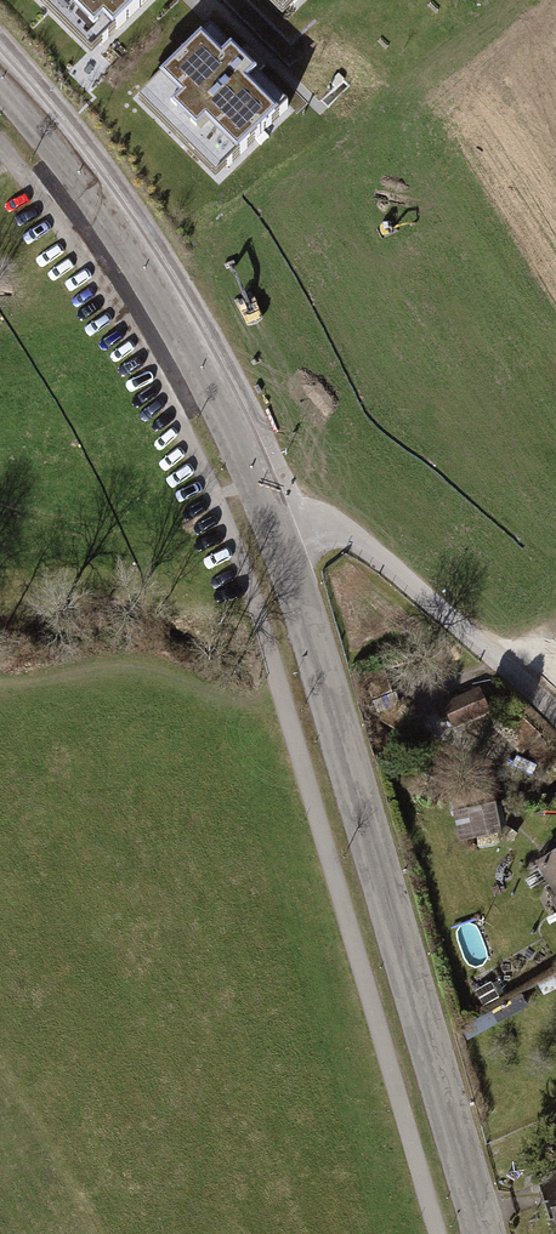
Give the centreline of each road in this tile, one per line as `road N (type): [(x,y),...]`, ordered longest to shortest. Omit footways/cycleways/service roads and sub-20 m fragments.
road 1 (tertiary): [(485,1233),(318,652),(272,521)]
road 2 (tertiary): [(272,521),(169,307),(74,167),(0,77)]
road 3 (residential): [(272,521),(323,526),(355,540),(555,713)]

